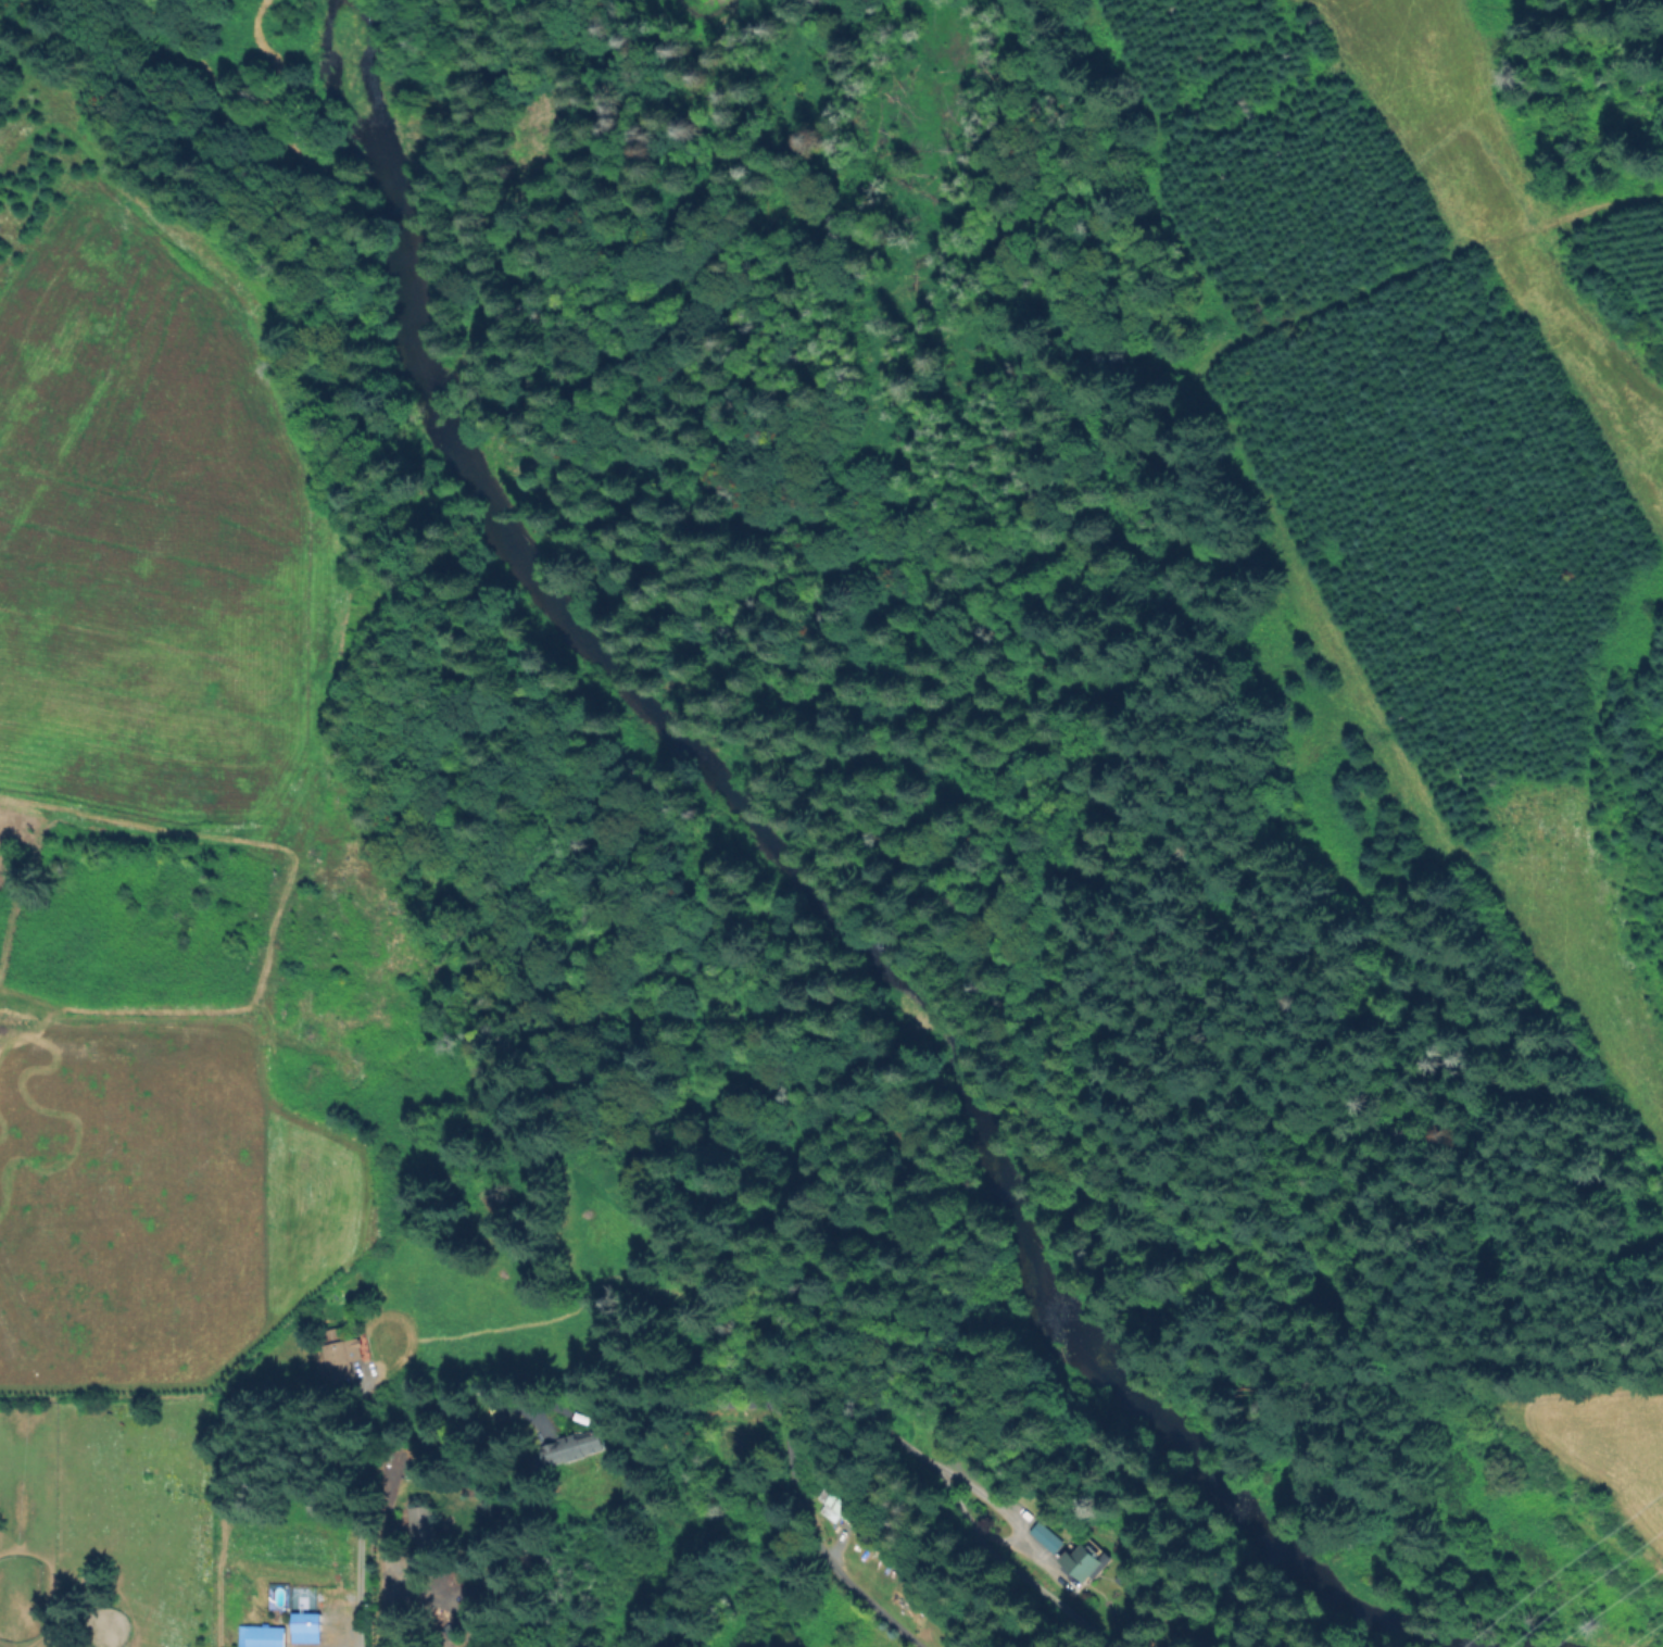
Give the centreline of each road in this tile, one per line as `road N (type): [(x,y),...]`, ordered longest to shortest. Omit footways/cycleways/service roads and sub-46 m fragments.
road 1 (residential): [(361,1646),(358,1446)]

